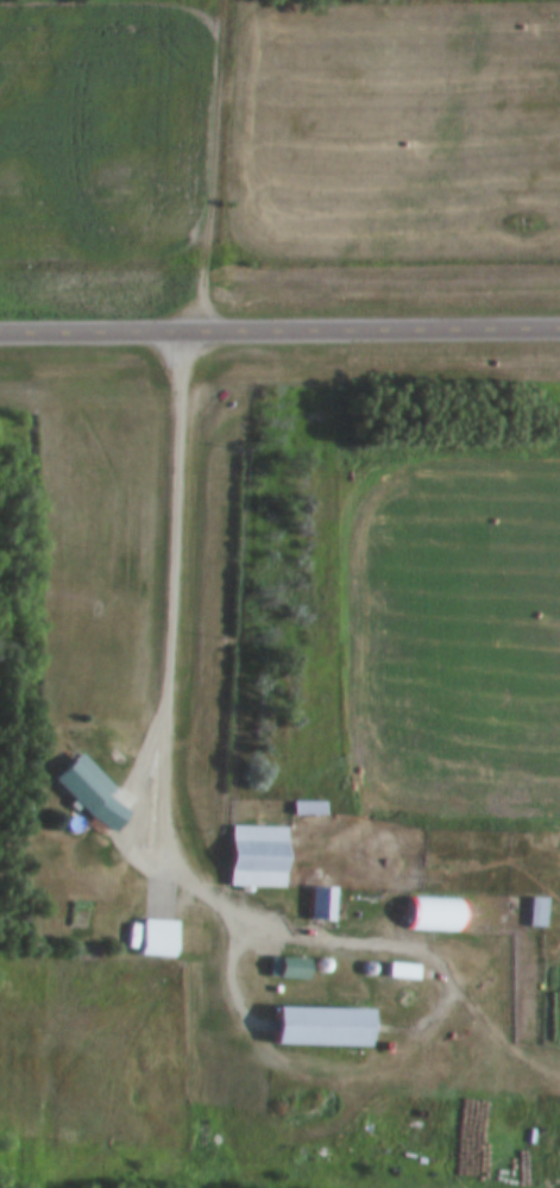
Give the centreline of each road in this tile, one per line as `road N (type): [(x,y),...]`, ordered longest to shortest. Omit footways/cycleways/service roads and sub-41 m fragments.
road 1 (tertiary): [(0,332),(559,327)]
road 2 (track): [(229,0),(206,284),(193,331)]

